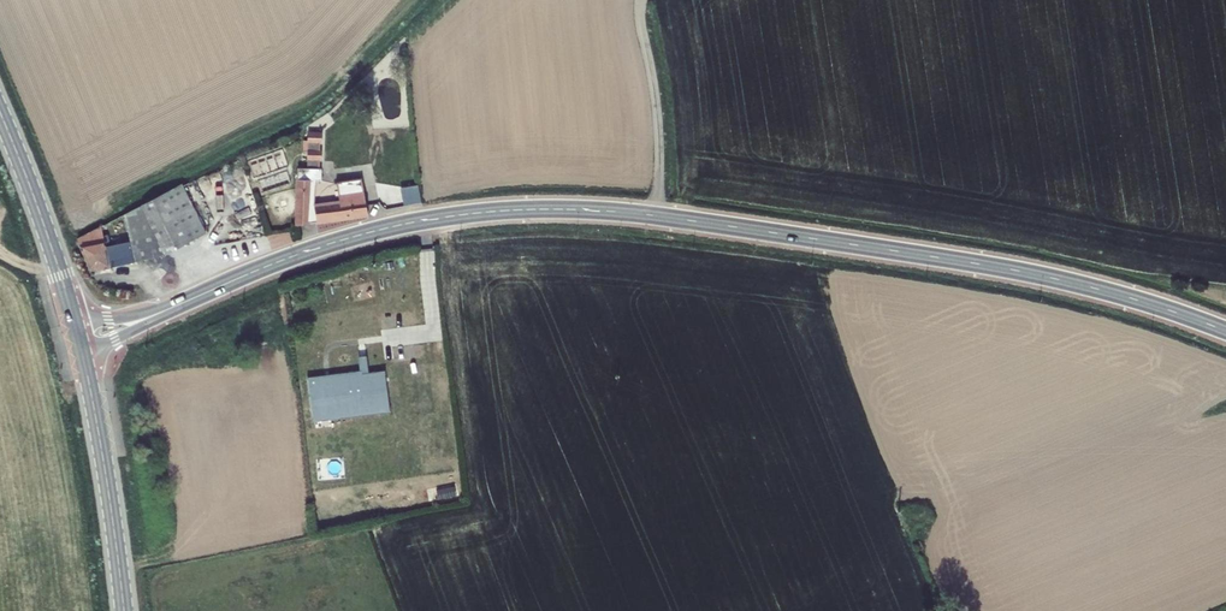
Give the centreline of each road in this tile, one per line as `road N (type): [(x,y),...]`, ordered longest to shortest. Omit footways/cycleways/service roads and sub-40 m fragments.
road 1 (secondary): [(184,303),(381,229),(564,209),(1024,272),(1225,331)]
road 2 (secondary): [(83,352),(125,610)]
road 3 (secondary): [(0,113),(76,325)]
road 4 (track): [(641,0),(660,148),(655,217)]

